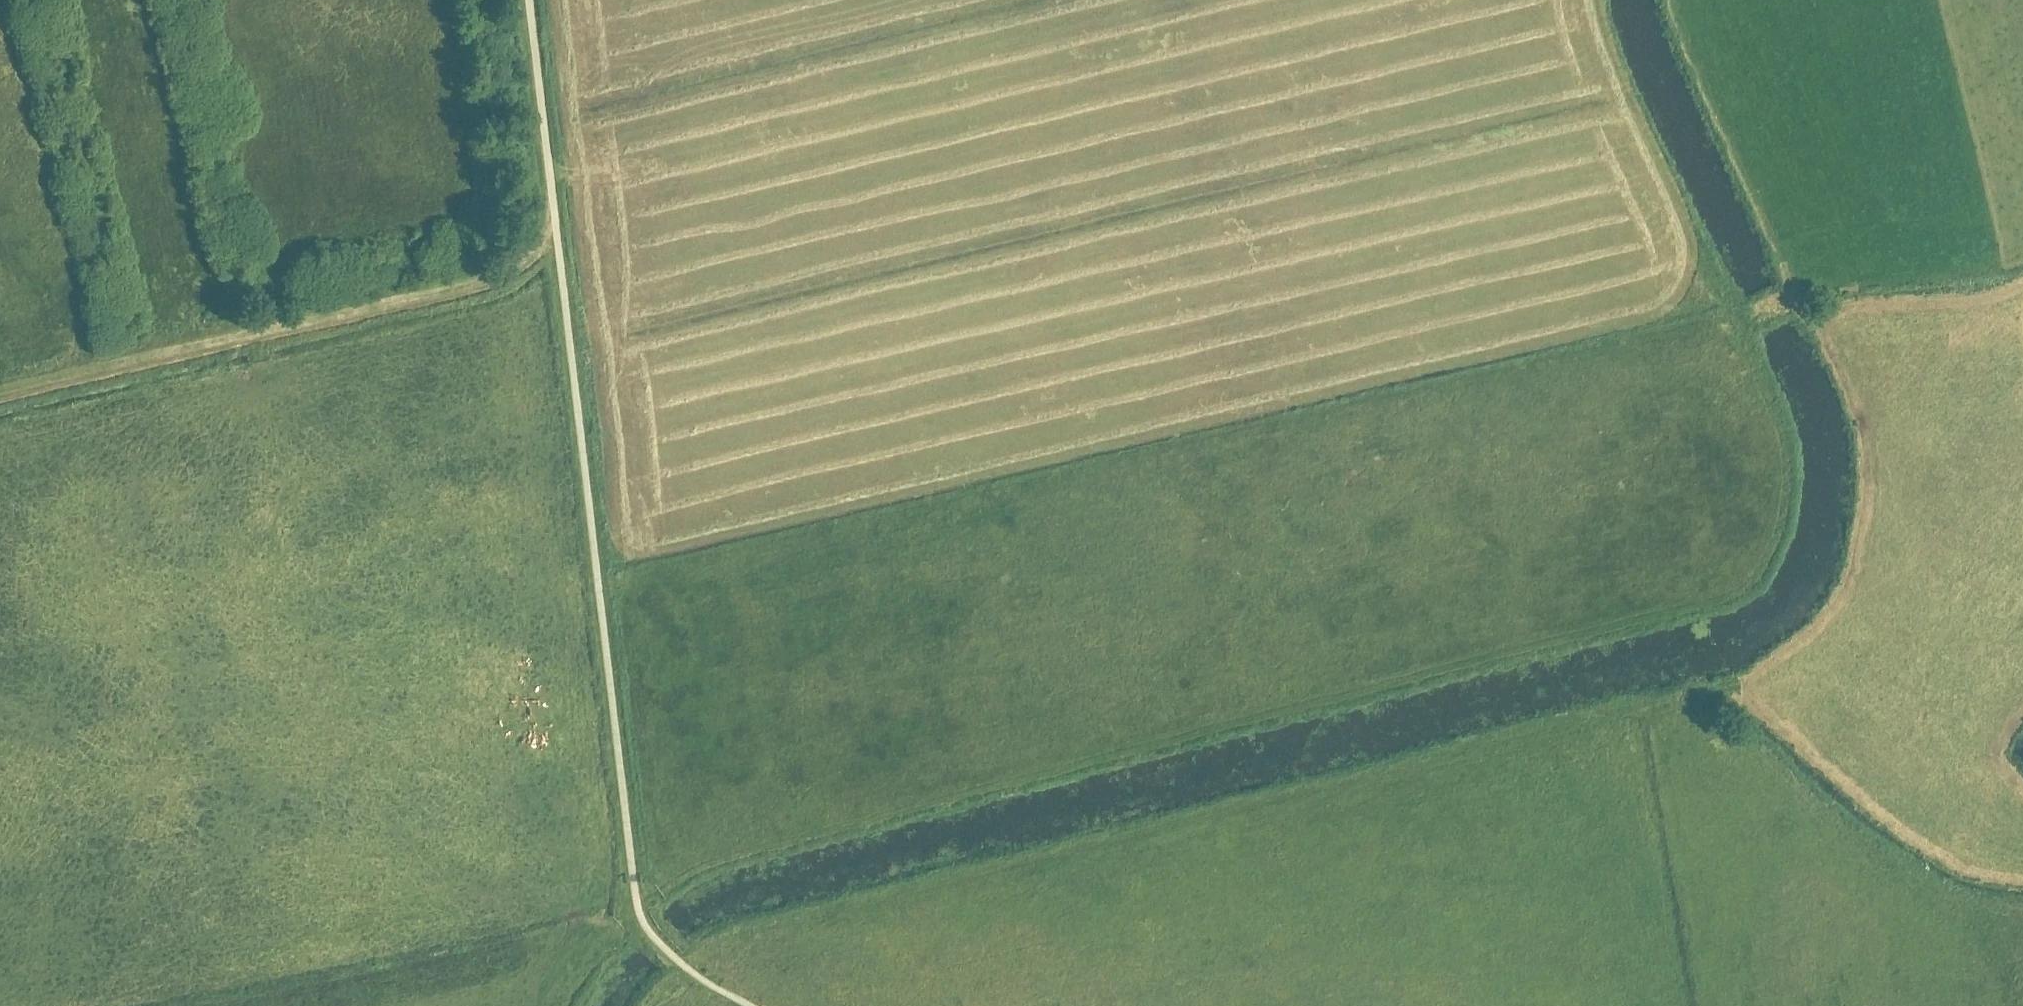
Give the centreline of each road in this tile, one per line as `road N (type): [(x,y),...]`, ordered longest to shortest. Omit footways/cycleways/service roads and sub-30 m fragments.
road 1 (track): [(0,395),(487,278),(525,257),(554,210)]
road 2 (unclassified): [(554,210),(530,0)]

